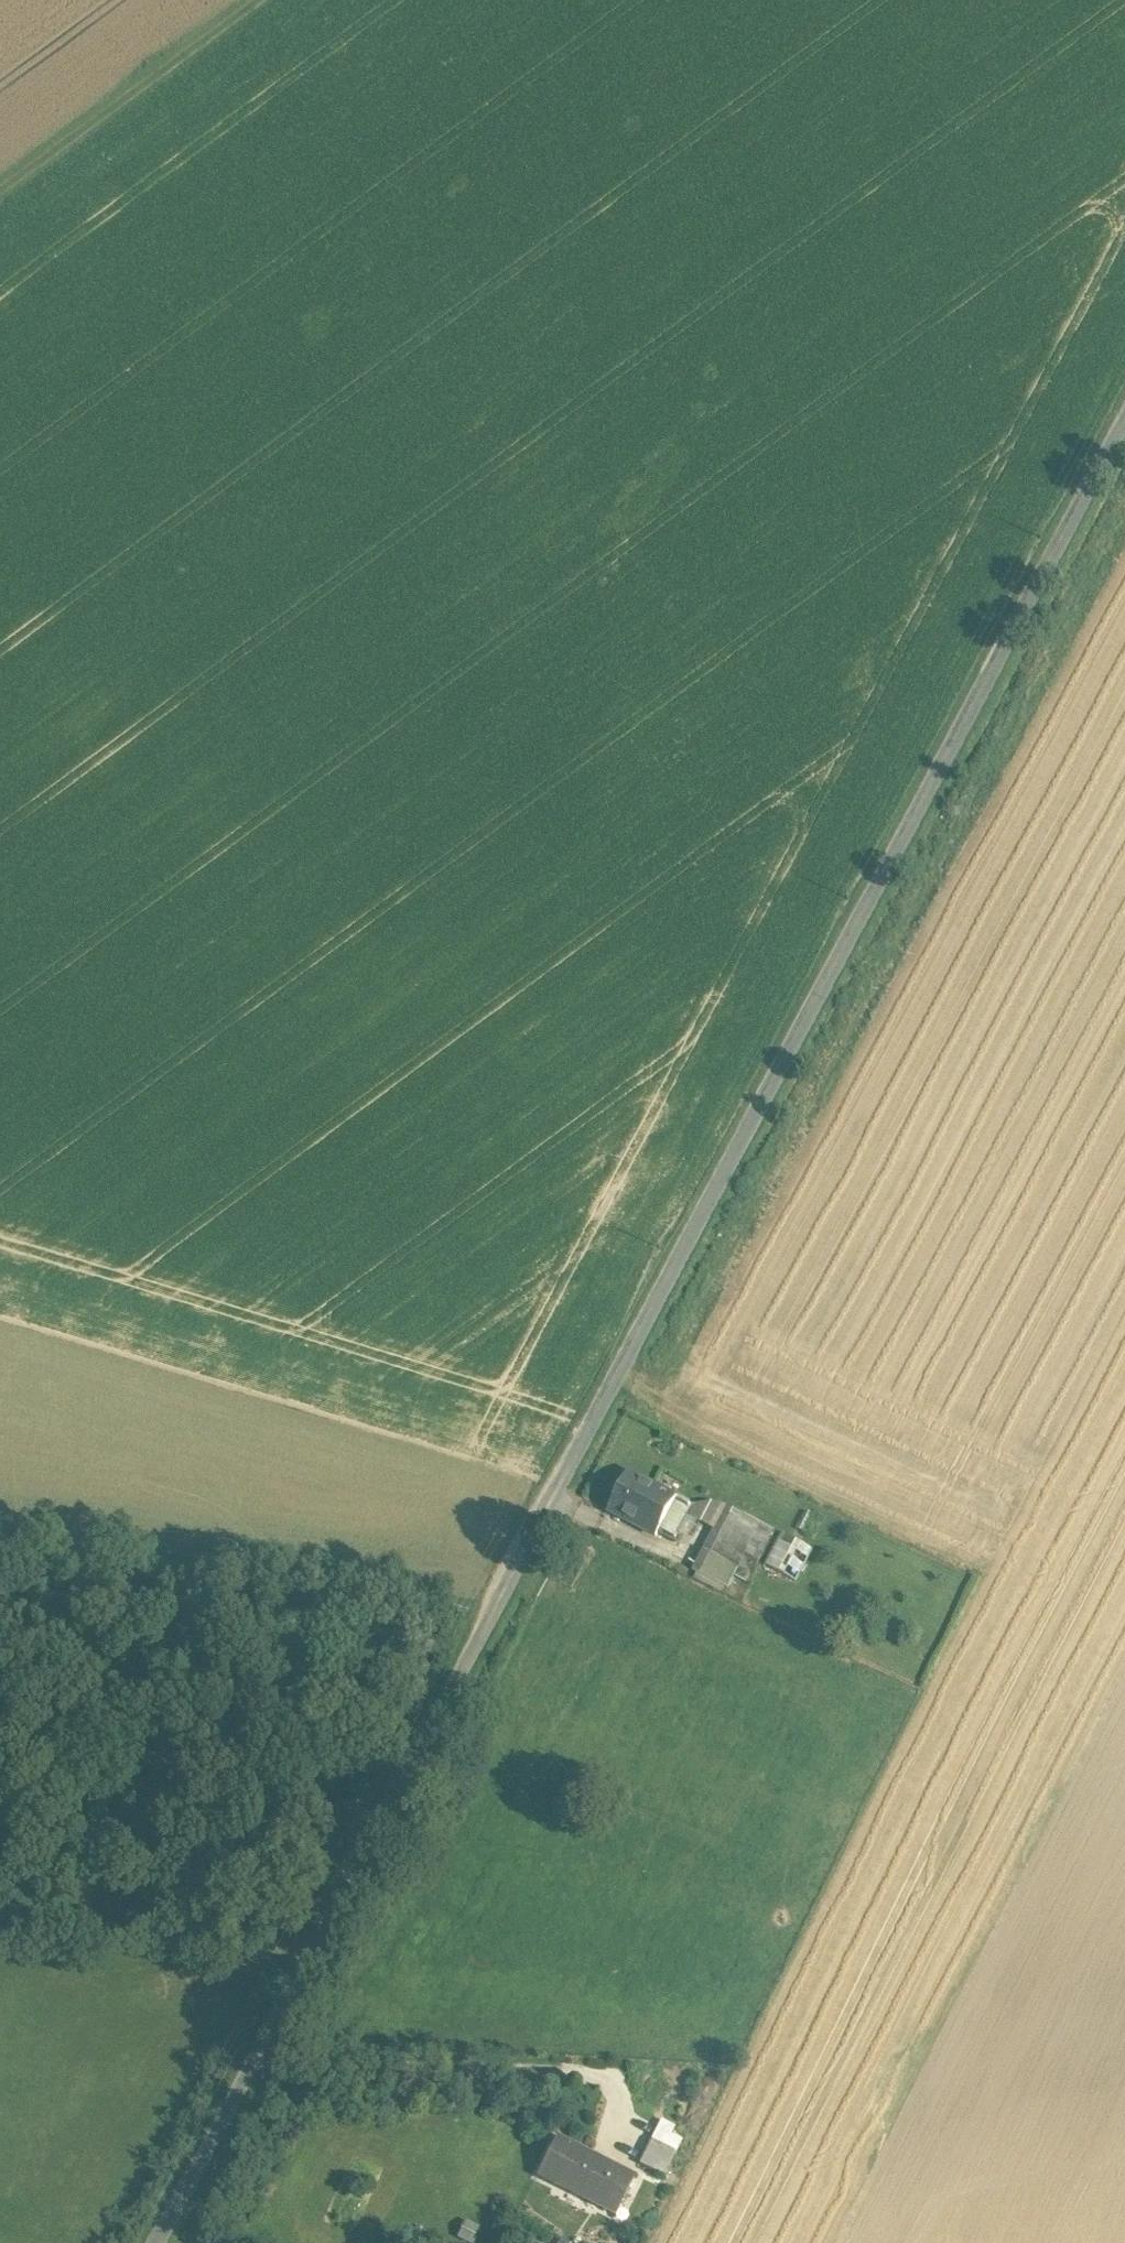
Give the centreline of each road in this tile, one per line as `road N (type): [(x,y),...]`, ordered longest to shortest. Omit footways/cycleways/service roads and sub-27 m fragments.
road 1 (unclassified): [(1124,422),(154,2242)]
road 2 (track): [(262,0),(0,194)]

